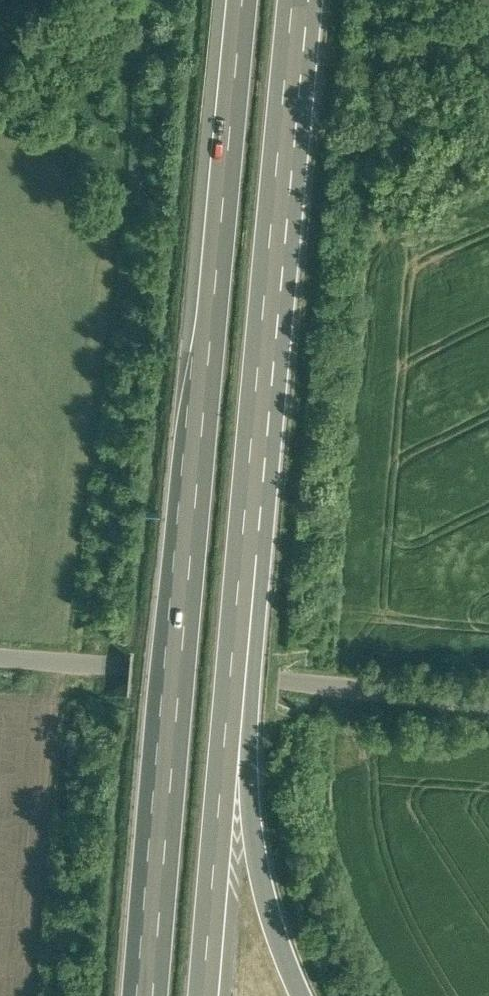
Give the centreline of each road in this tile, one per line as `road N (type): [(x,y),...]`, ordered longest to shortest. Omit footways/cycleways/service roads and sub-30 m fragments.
road 1 (motorway): [(237,0),(149,995)]
road 2 (motorway): [(239,581),(293,0)]
road 3 (unclassified): [(0,661),(488,702)]
road 4 (motorway): [(303,995),(268,904),(249,803),(252,712),(239,581)]
road 5 (motorway): [(204,995),(239,581)]

